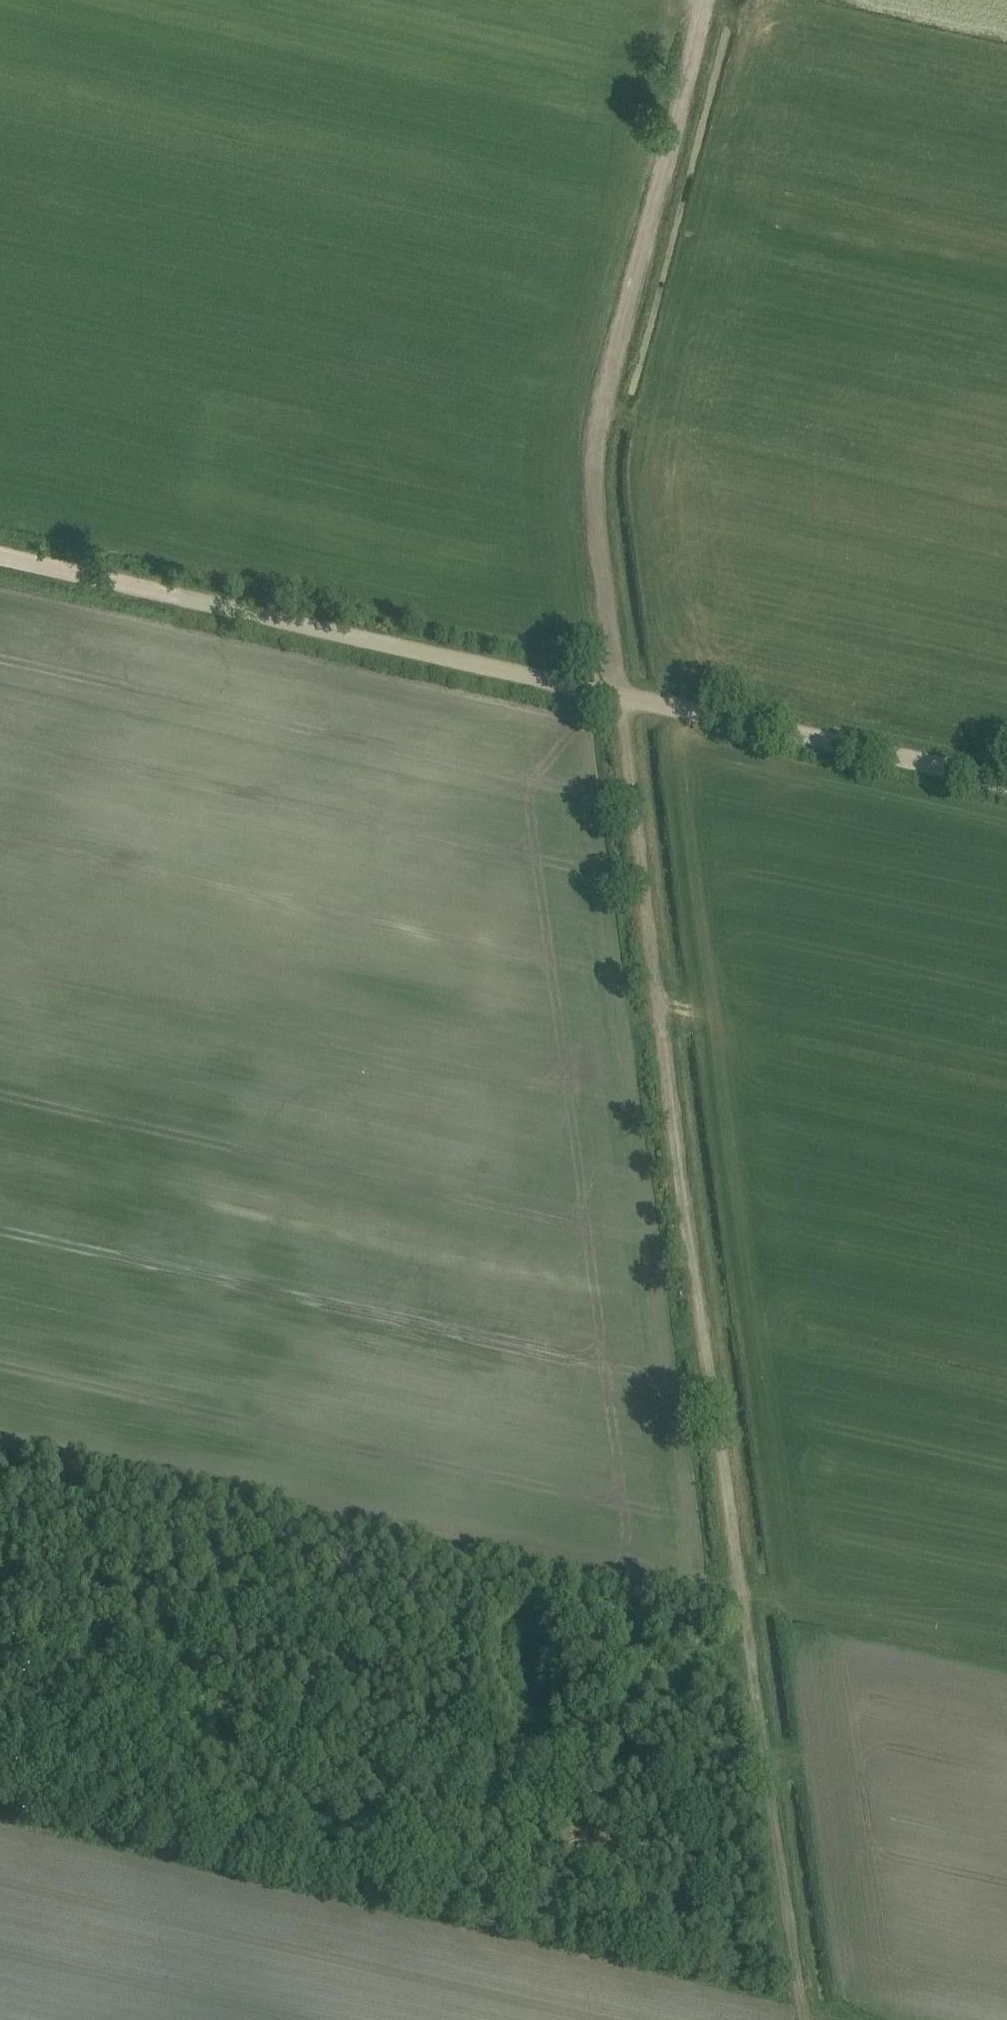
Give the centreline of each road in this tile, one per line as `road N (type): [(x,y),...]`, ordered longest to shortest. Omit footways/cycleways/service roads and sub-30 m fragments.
road 1 (track): [(613,696),(797,1976)]
road 2 (track): [(696,0),(600,369),(591,442),(613,696)]
road 3 (track): [(0,556),(613,696)]
road 4 (track): [(613,696),(1006,784)]

